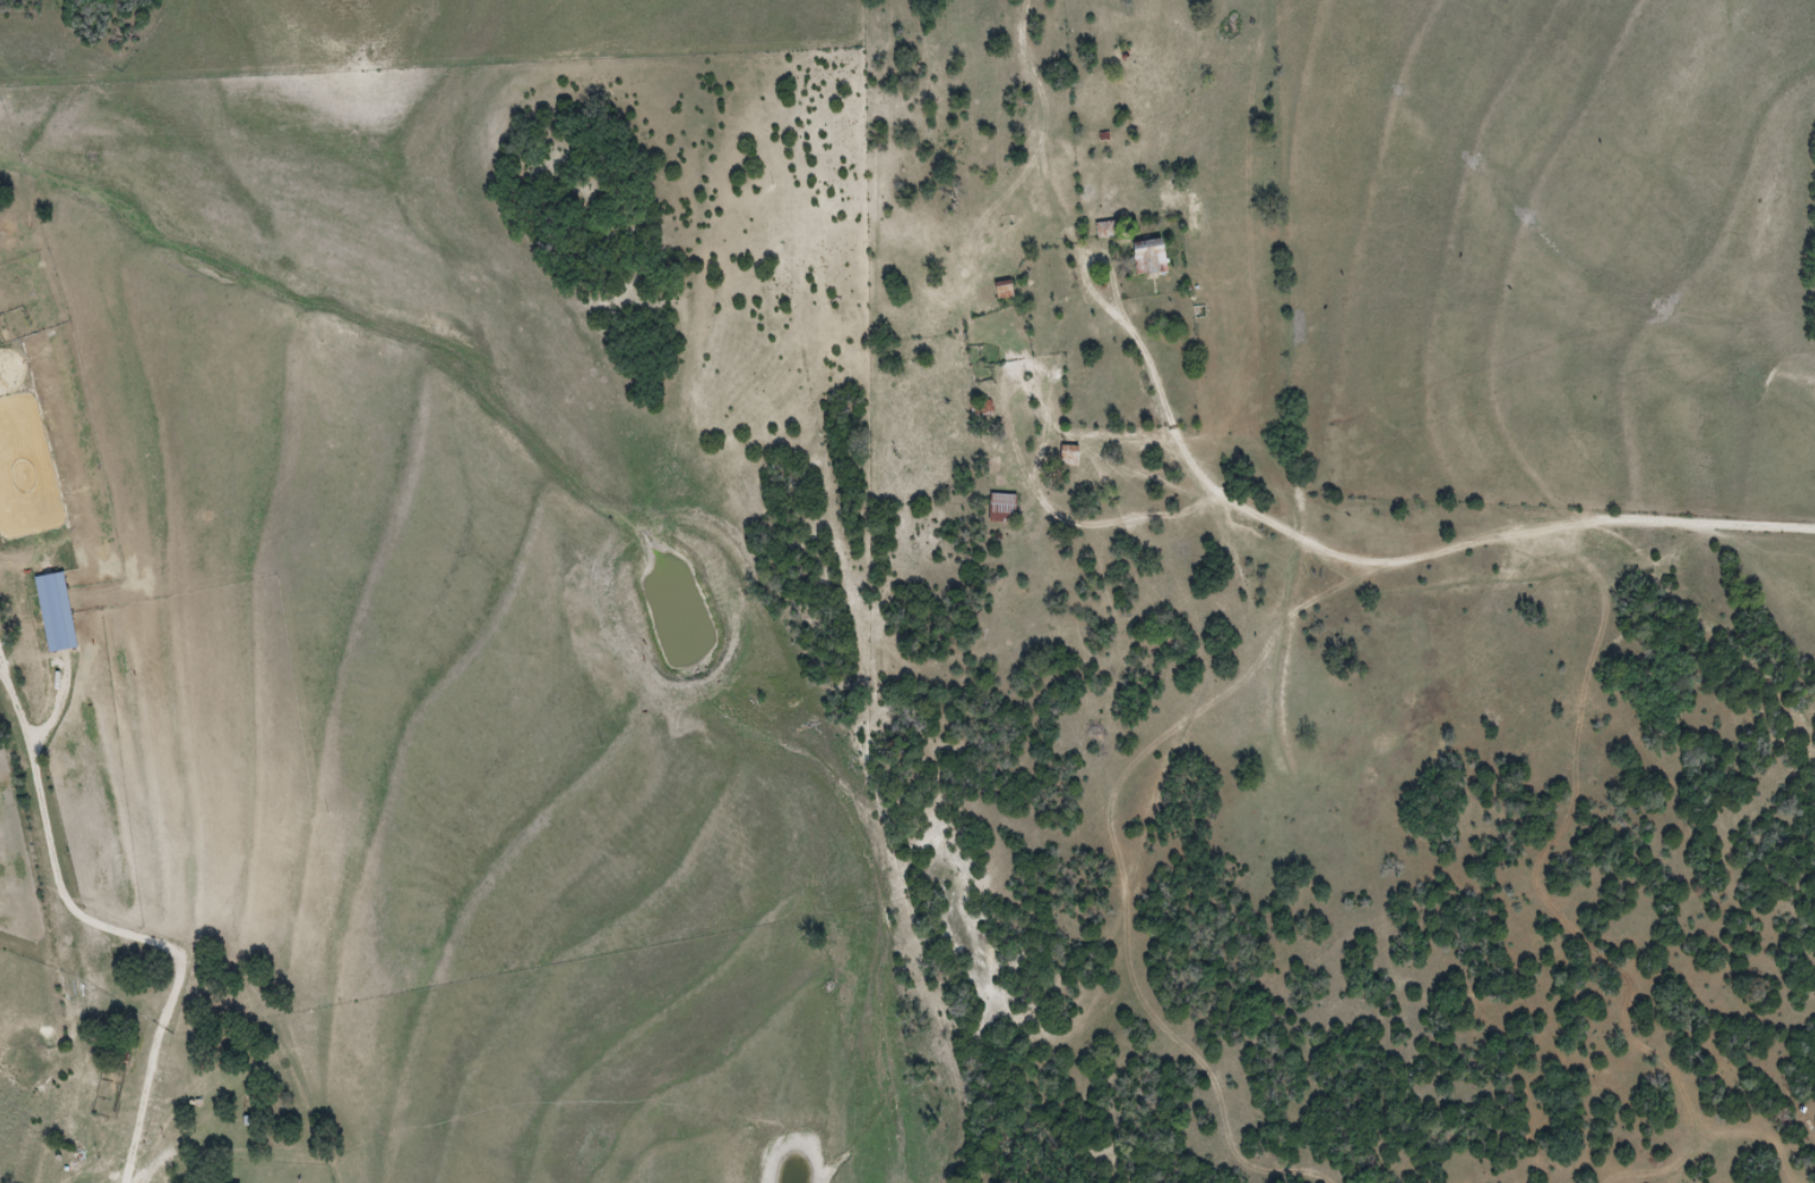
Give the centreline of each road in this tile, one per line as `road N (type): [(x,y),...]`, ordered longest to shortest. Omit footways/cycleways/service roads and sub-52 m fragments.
road 1 (residential): [(874,1182),(1020,757),(1035,551),(1150,368)]
road 2 (residential): [(1150,368),(1213,488),(1334,554),(1392,561),(1613,521),(1814,529)]
road 3 (residential): [(1150,368),(1023,262),(924,0)]

